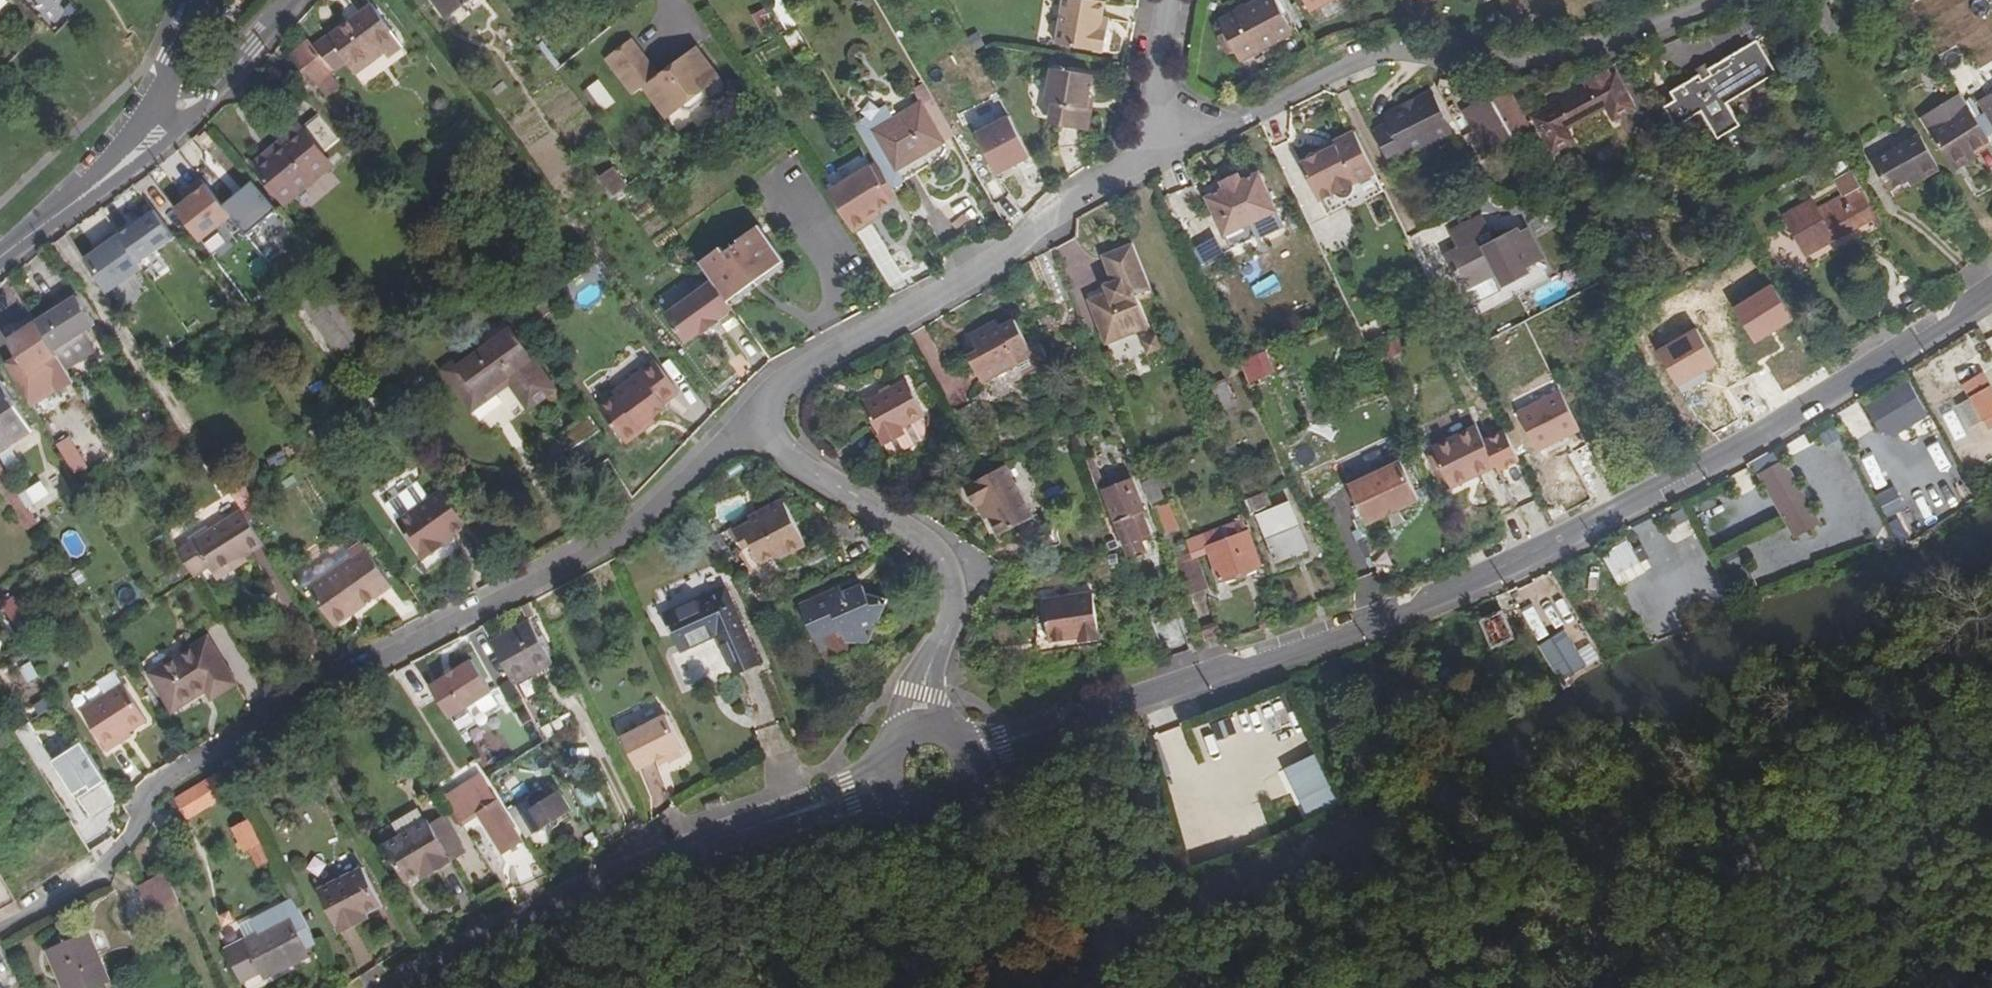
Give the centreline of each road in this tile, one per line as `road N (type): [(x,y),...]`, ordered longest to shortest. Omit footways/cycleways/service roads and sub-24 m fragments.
road 1 (tertiary): [(964,760),(1400,615),(1828,398),(1991,291)]
road 2 (residential): [(741,419),(621,536),(158,781),(134,835),(77,893),(0,934)]
road 3 (residential): [(1719,0),(1542,56),(1500,58),(1404,40),(1359,53),(1236,120),(1154,151)]
road 4 (tertiary): [(410,987),(629,873),(886,787)]
road 5 (residential): [(1154,151),(983,269),(789,375),(741,419)]
road 6 (residential): [(920,729),(917,682),(956,593),(939,551),(751,436),(741,419)]
road 7 (residential): [(132,150),(296,0)]
road 8 (tertiary): [(0,260),(132,150)]
road 9 (tertiary): [(132,150),(194,0)]
road 10 (residential): [(1171,0),(1154,151)]
road 11 (tertiary): [(886,787),(904,807),(931,811),(962,787),(964,760)]

